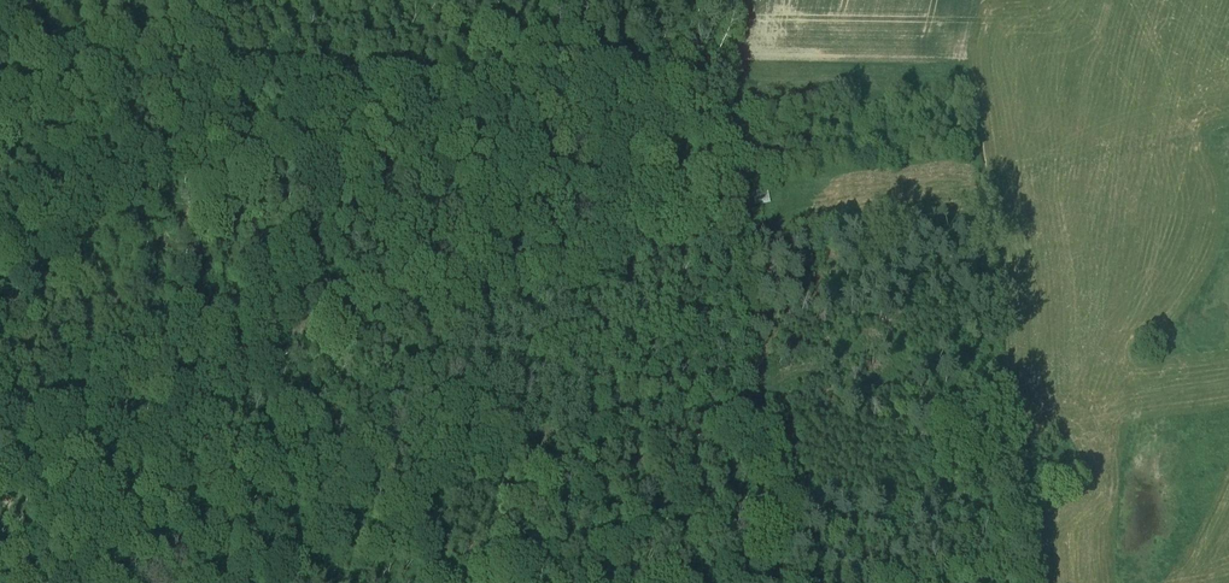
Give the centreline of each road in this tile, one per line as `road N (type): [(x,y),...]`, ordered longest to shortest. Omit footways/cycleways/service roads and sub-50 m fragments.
road 1 (track): [(774,582),(730,132)]

